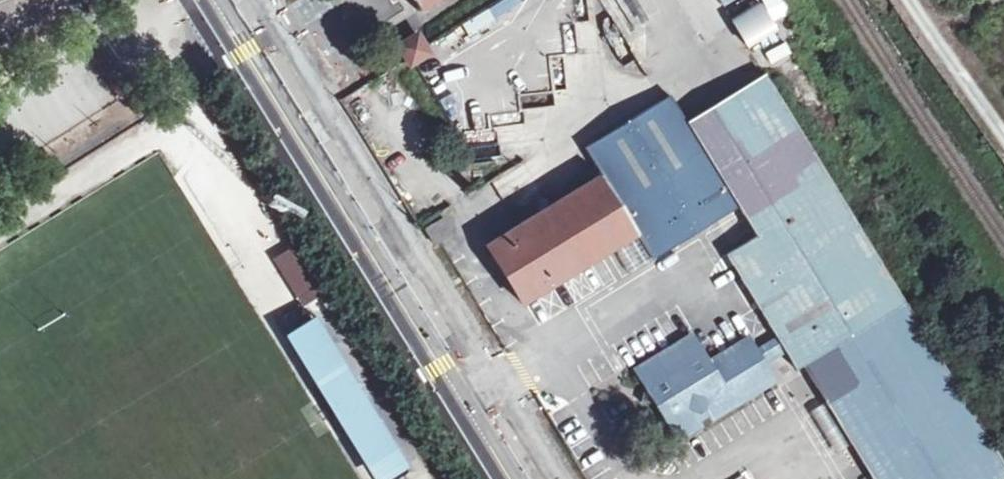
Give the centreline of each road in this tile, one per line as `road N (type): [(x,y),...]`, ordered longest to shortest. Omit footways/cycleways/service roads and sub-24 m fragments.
road 1 (tertiary): [(215,0),(513,478)]

